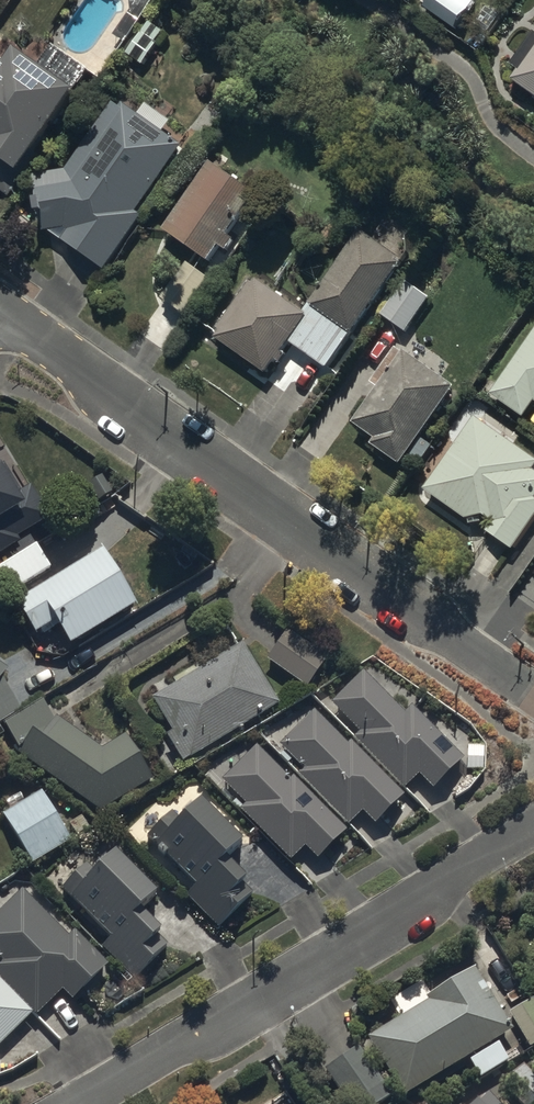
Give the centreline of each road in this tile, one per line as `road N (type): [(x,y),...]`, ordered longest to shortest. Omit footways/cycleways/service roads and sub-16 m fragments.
road 1 (residential): [(2,314),(533,698)]
road 2 (residential): [(83,1103),(533,824)]

